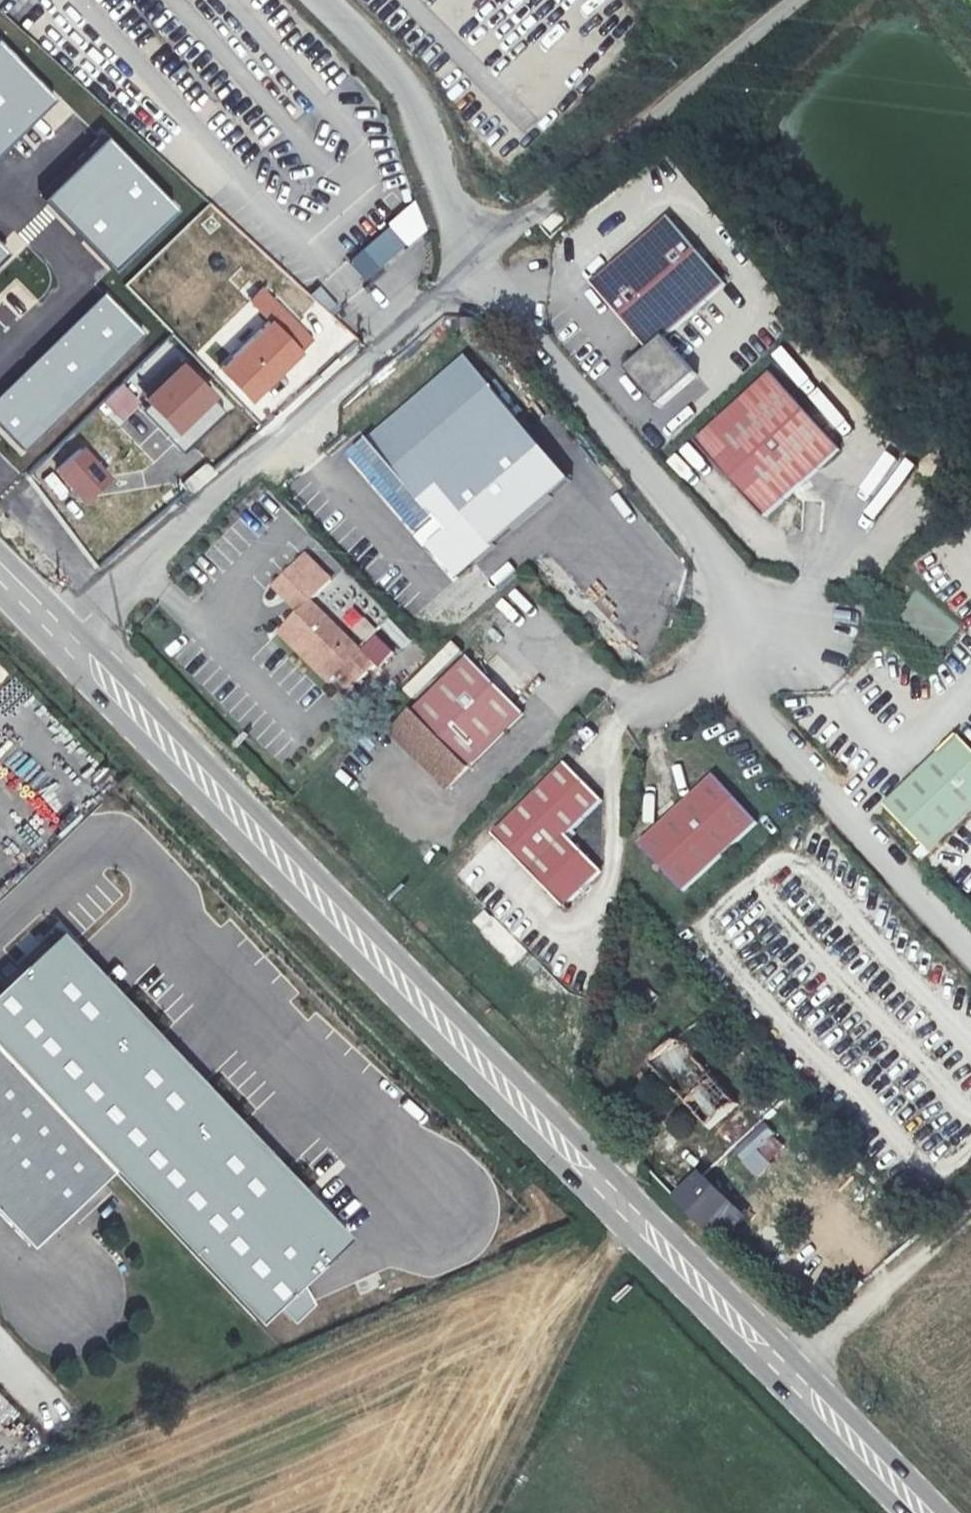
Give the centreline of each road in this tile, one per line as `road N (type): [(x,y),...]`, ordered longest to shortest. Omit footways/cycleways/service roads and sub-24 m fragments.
road 1 (primary): [(923,1512),(64,640)]
road 2 (unclassified): [(970,954),(733,689),(767,627),(462,271)]
road 3 (unclassified): [(462,271),(64,640)]
road 4 (unclassified): [(799,0),(462,271)]
road 5 (unclassified): [(462,271),(403,89),(314,0)]
road 6 (track): [(970,1211),(793,1379)]

